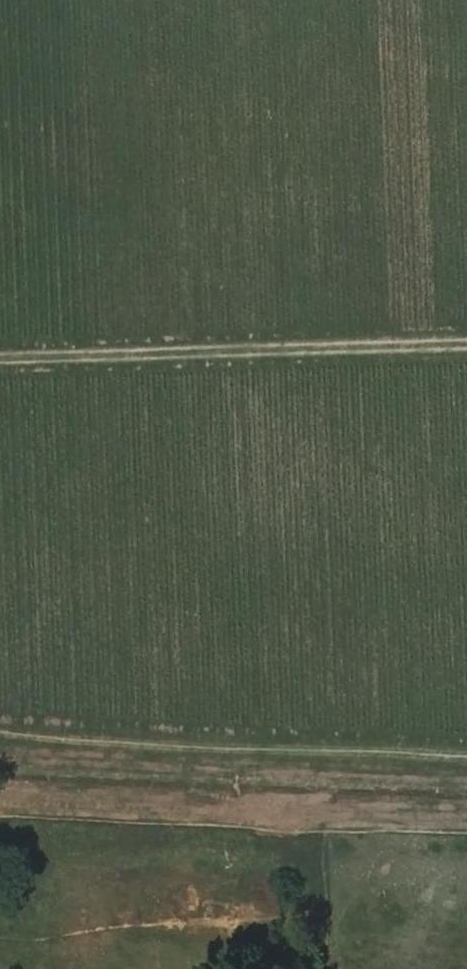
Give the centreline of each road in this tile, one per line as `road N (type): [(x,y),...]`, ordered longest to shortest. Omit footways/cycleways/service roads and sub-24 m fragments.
road 1 (track): [(0,360),(466,343)]

